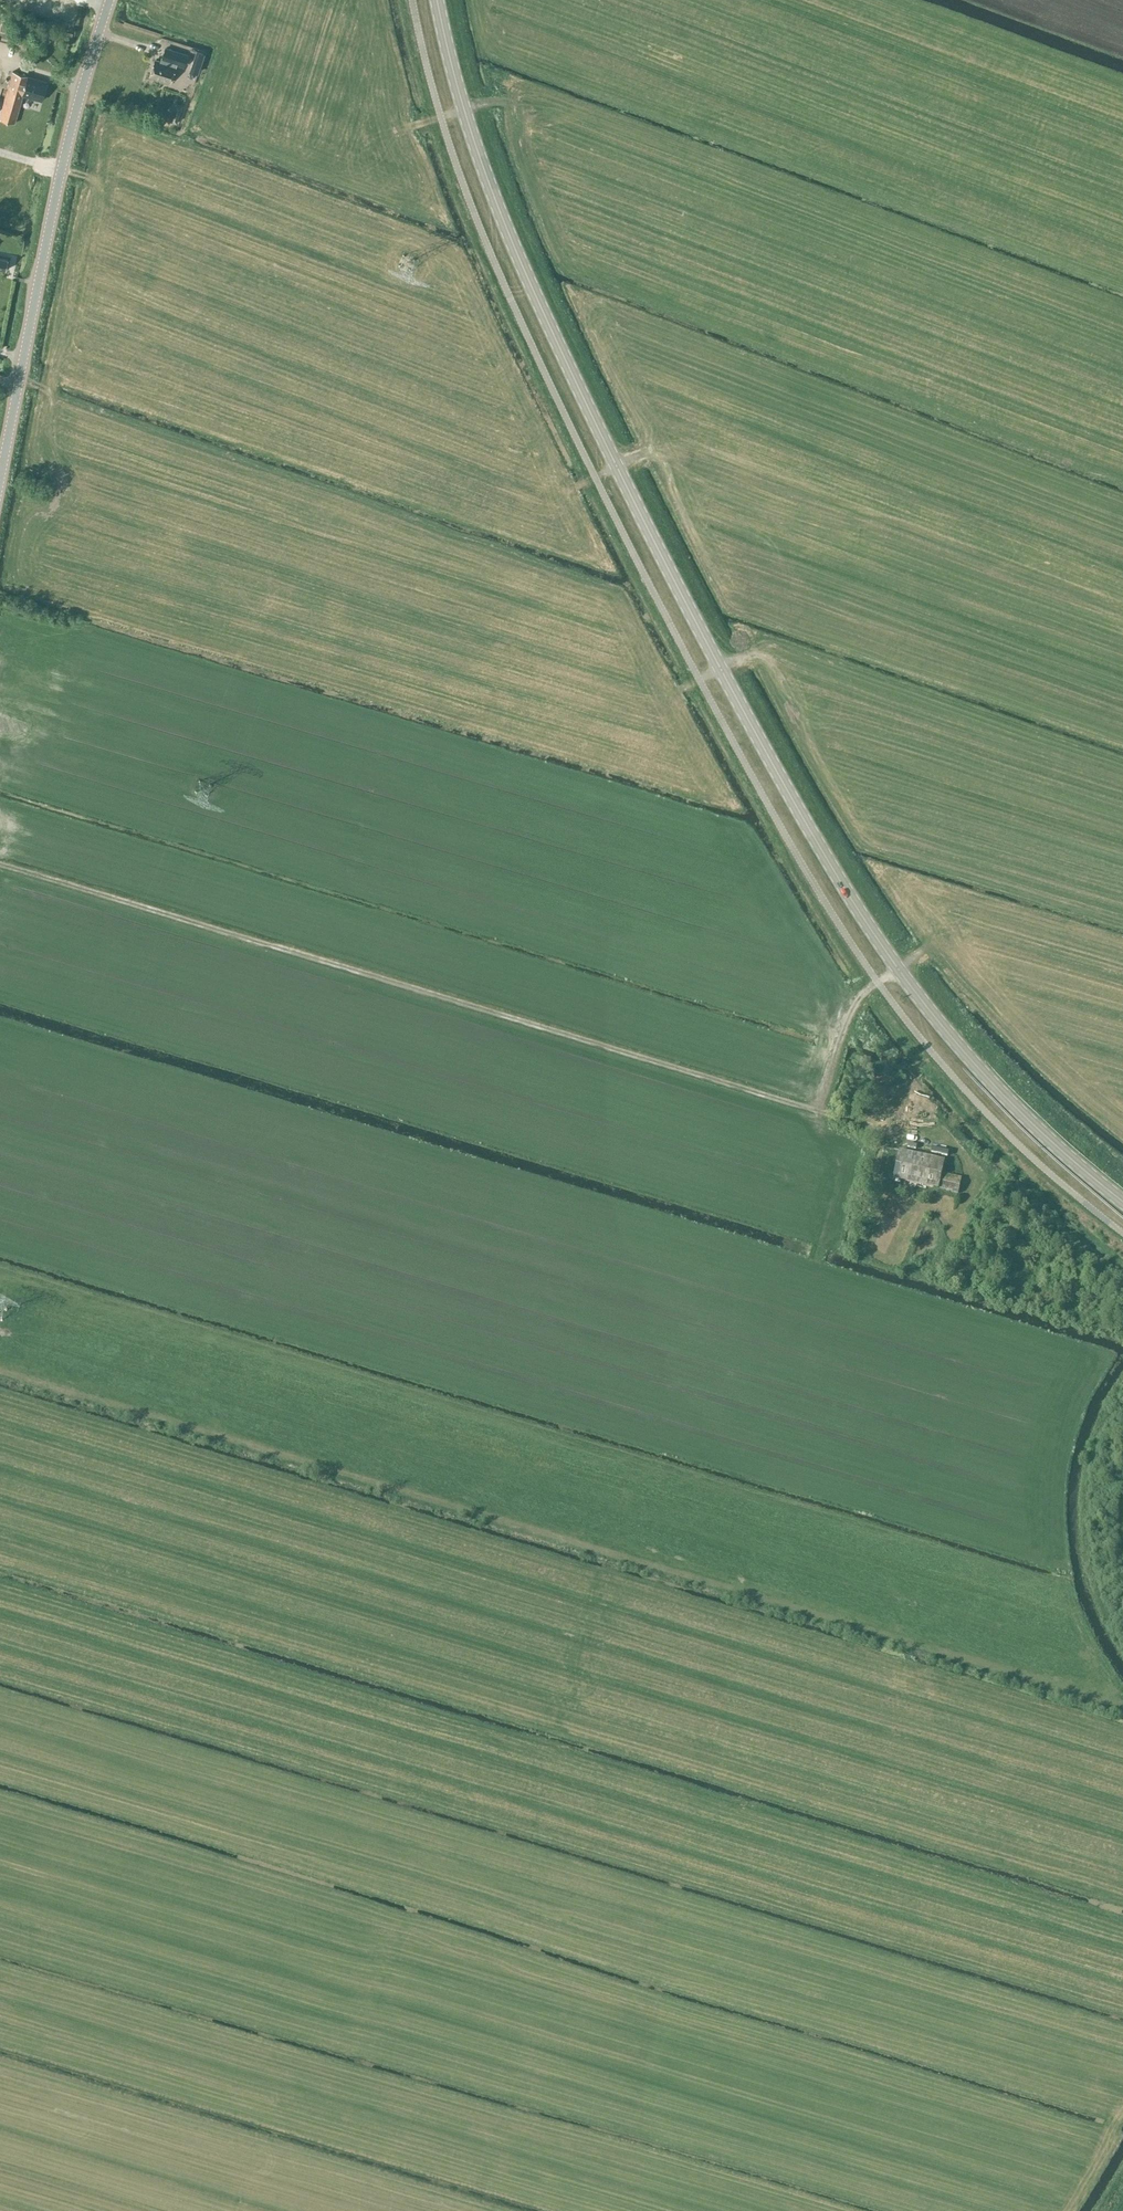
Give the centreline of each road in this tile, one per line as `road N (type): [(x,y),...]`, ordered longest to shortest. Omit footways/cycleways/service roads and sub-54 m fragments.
road 1 (primary): [(1122,1201),(948,1038),(871,934),(684,609),(502,226),(469,138),(435,0)]
road 2 (tertiary): [(0,479),(61,171),(109,0)]

